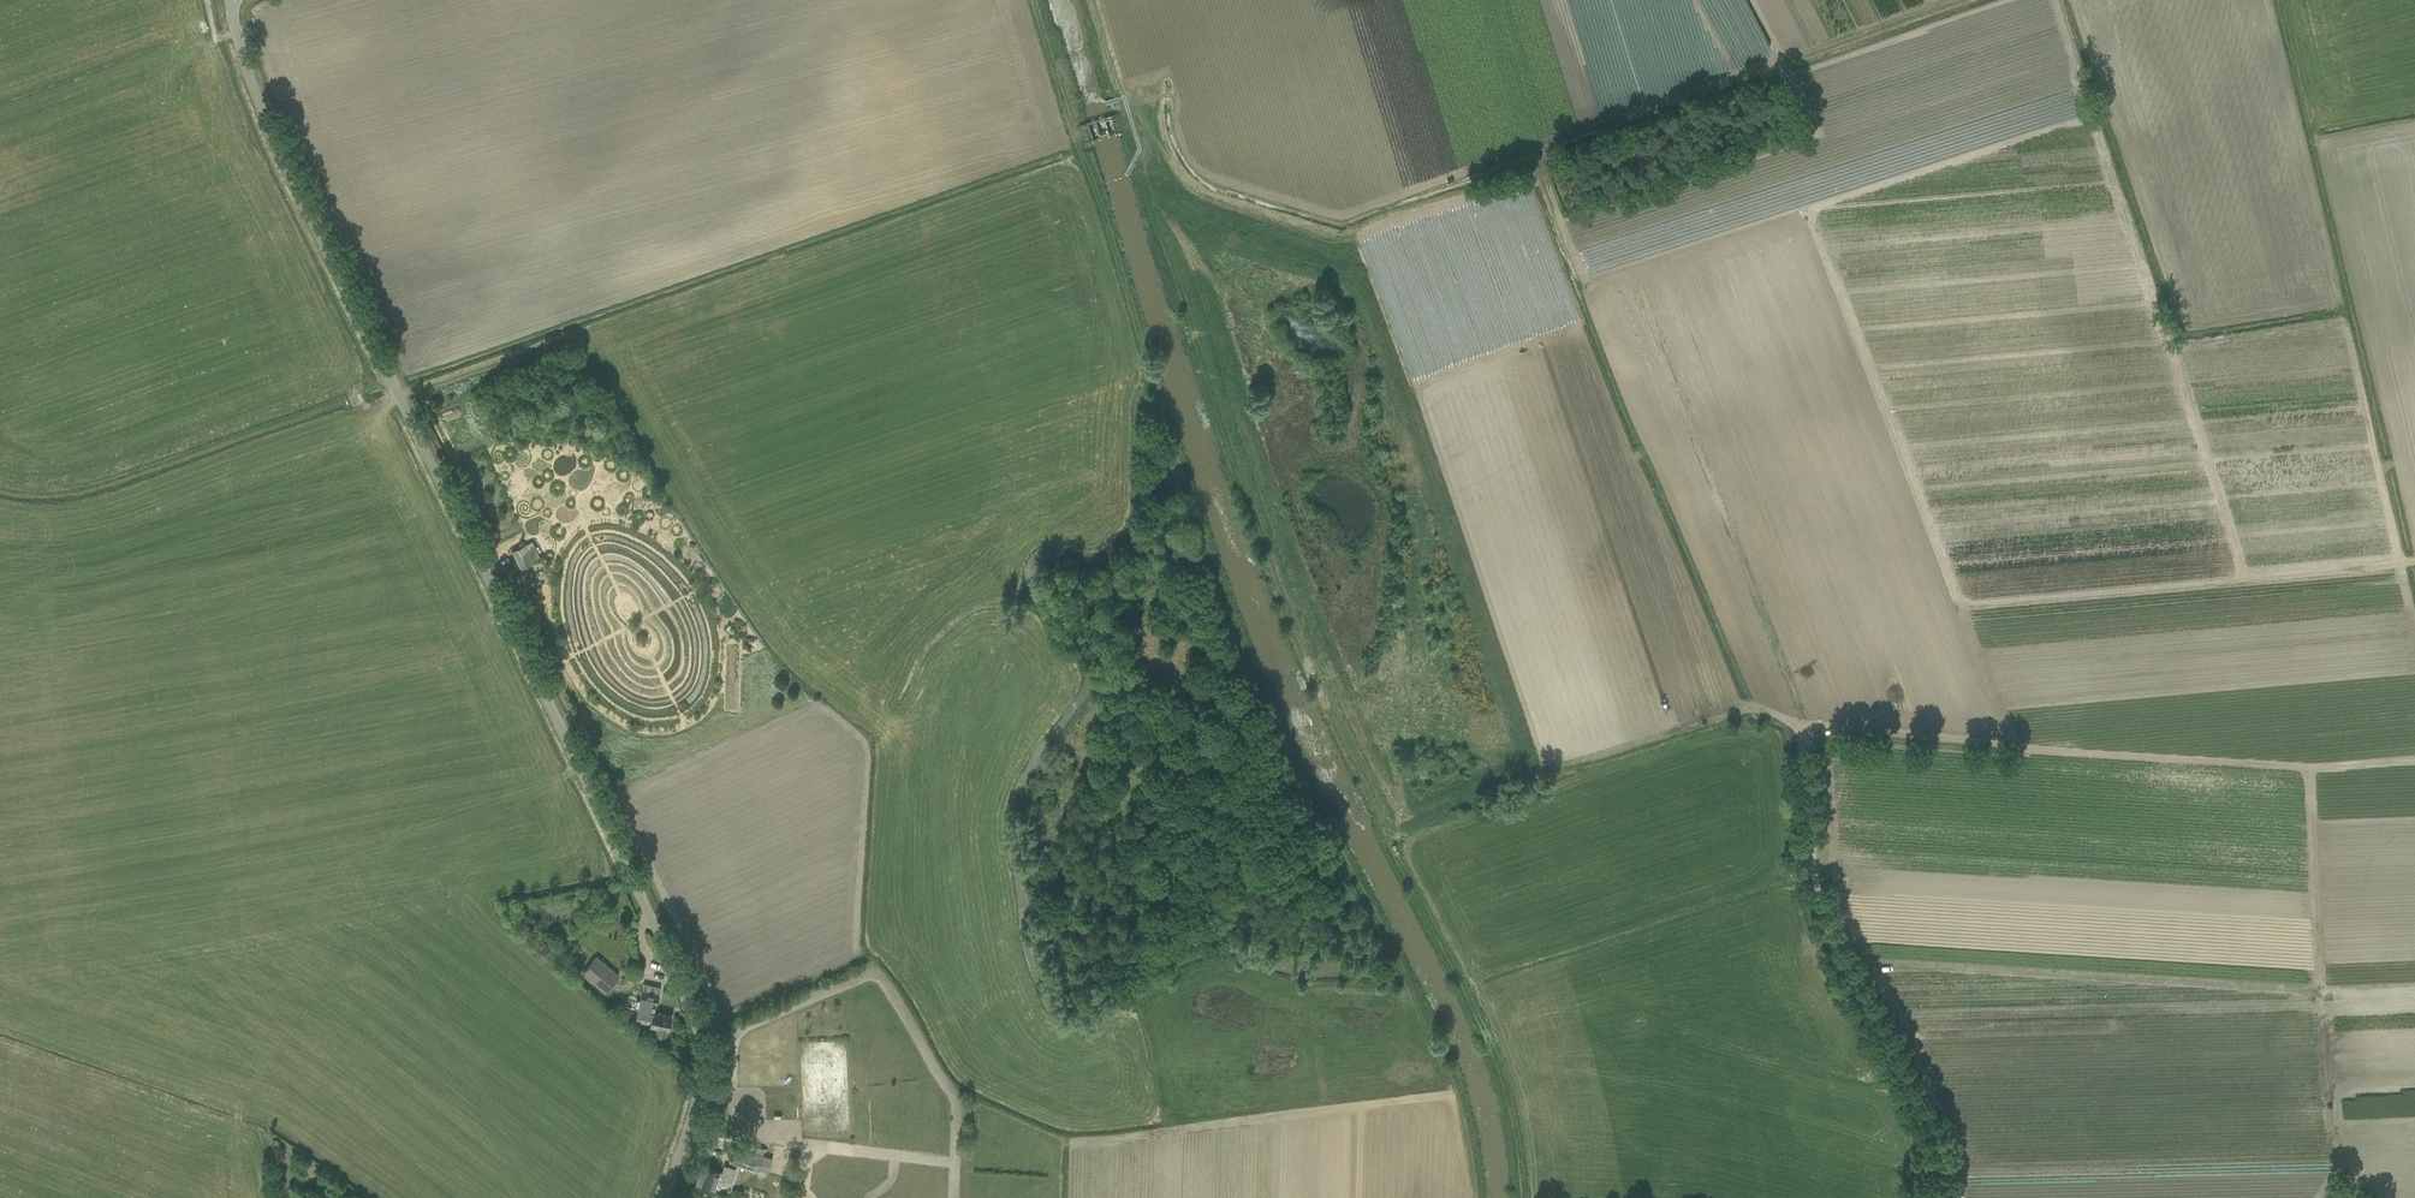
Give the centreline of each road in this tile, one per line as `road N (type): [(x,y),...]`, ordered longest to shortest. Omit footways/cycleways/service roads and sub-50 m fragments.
road 1 (unclassified): [(663,1197),(695,1104),(695,1024),(309,221),(242,64),(227,0)]
road 2 (track): [(1939,1197),(1942,1164),(1930,1123),(1818,899),(1802,737)]

